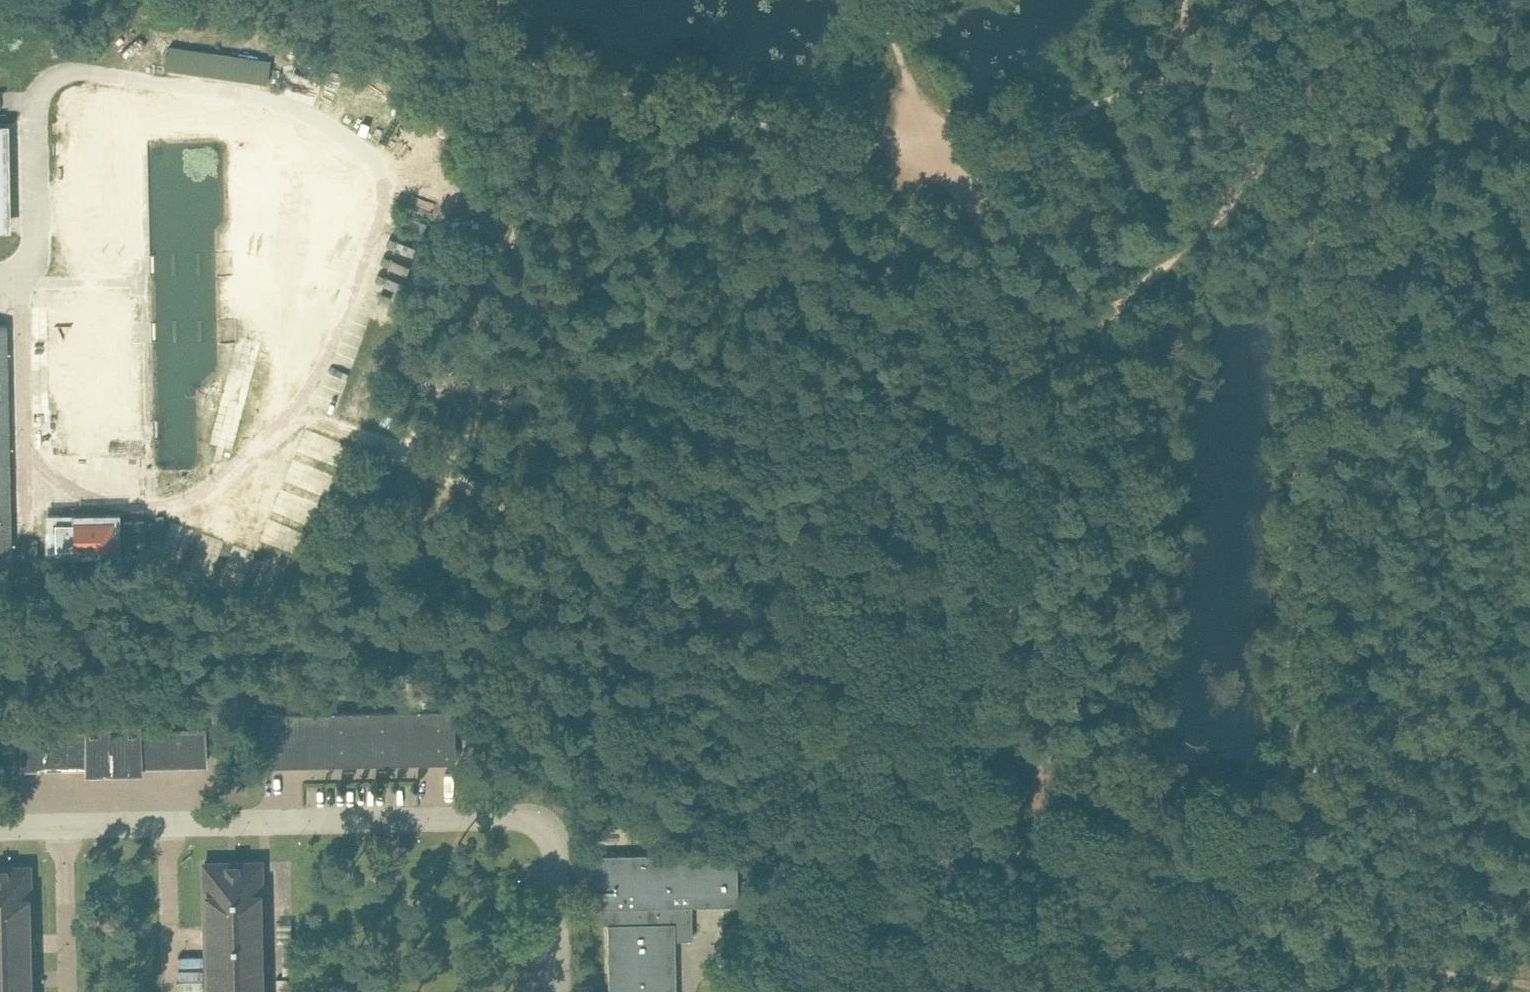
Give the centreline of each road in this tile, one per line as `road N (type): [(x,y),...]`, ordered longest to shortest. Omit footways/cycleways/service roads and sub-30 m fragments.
road 1 (unclassified): [(27,274),(35,115),(56,73),(279,100),(358,141),(380,173),(380,206),(351,298),(311,386),(229,478),(174,511),(104,499),(24,461)]
road 2 (track): [(897,66),(930,181),(940,289),(1026,435),(1034,504),(1024,656),(1041,991)]
road 3 (unclassified): [(0,828),(511,818),(535,824),(552,841),(554,857),(557,991)]
road 4 (unclassified): [(24,461),(27,274)]

